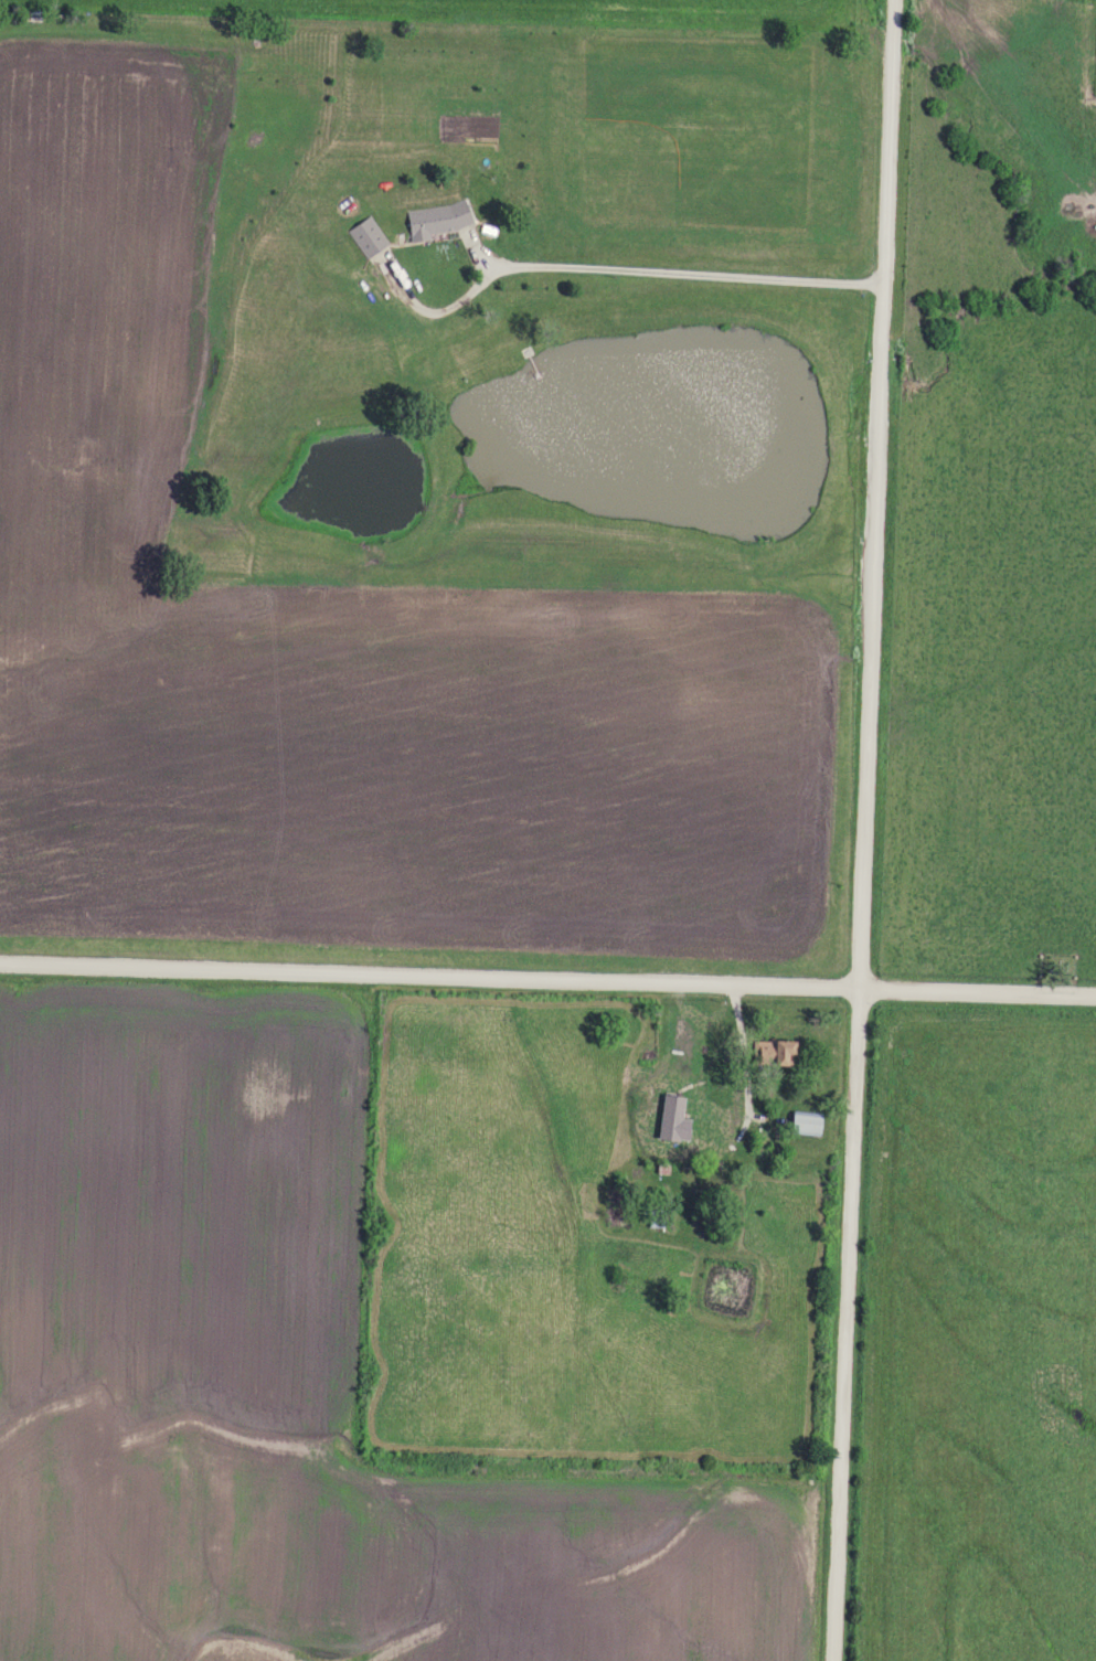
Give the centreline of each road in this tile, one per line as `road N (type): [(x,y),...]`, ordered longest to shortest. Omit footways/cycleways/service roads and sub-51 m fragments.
road 1 (residential): [(835,1660),(895,0)]
road 2 (residential): [(1095,998),(0,964)]

